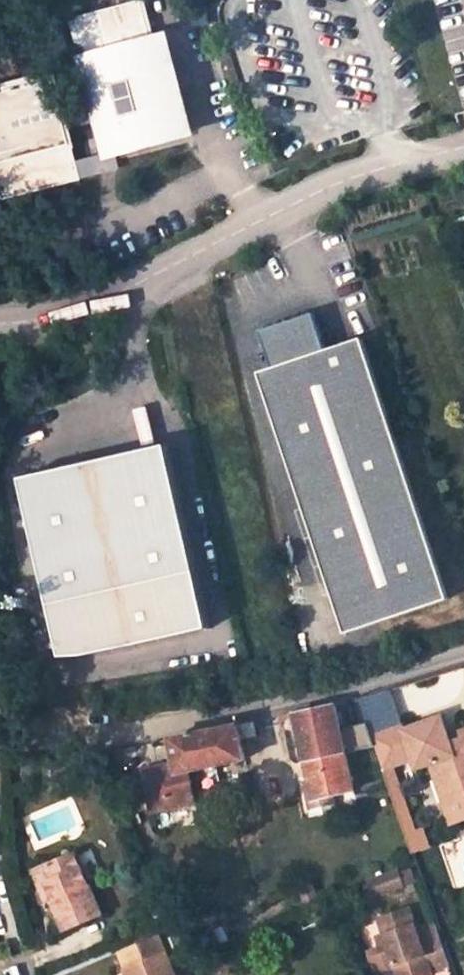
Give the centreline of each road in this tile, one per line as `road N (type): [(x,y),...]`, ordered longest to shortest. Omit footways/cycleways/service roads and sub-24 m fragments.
road 1 (residential): [(121,731),(381,682),(463,654)]

